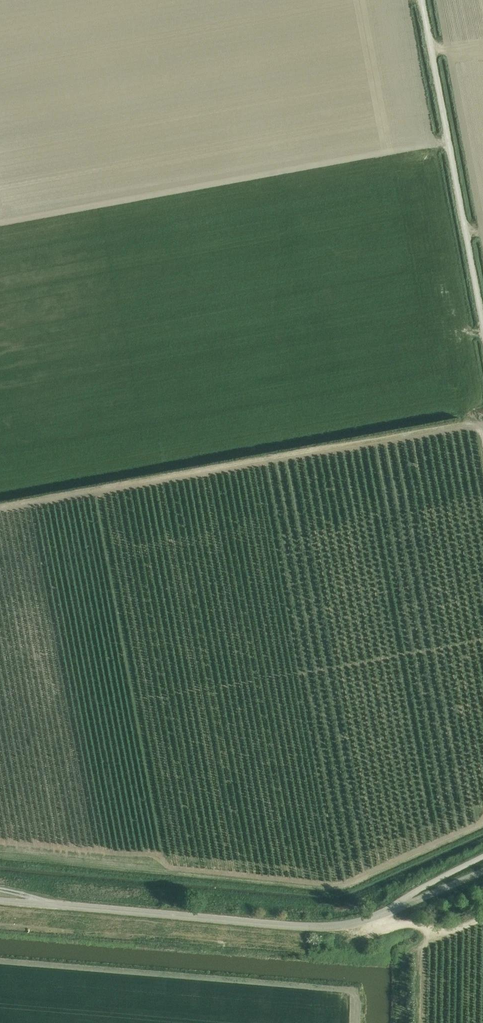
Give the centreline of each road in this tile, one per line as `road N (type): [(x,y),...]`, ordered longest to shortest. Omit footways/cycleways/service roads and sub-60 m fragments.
road 1 (unclassified): [(403,905),(322,927),(0,899)]
road 2 (unclassified): [(482,330),(421,0)]

